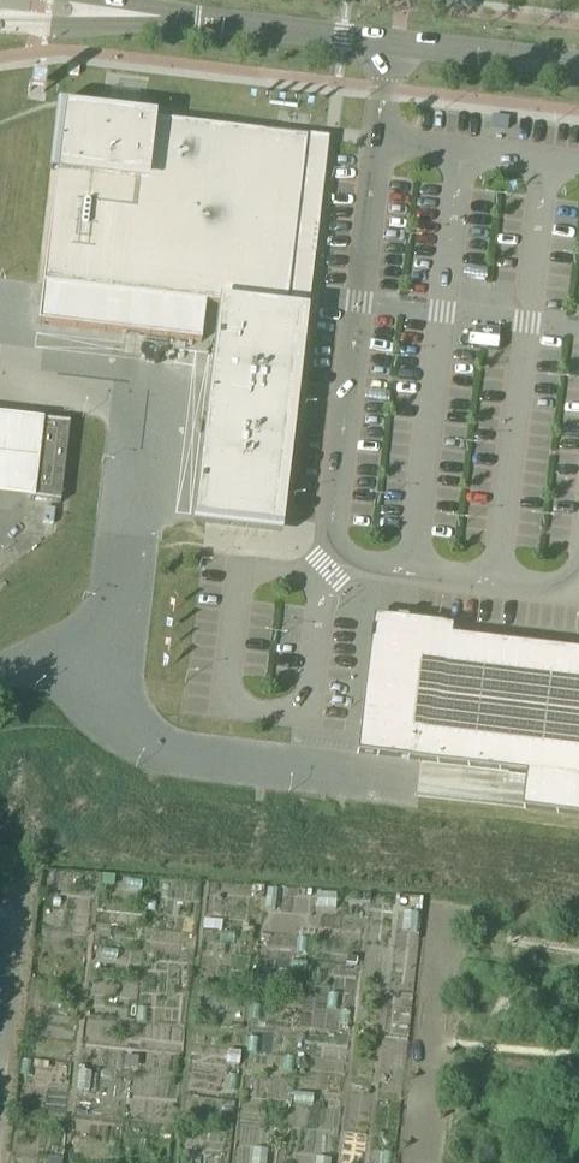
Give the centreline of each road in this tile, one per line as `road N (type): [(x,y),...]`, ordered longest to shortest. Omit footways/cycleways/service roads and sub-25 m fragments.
road 1 (residential): [(578,67),(111,12)]

